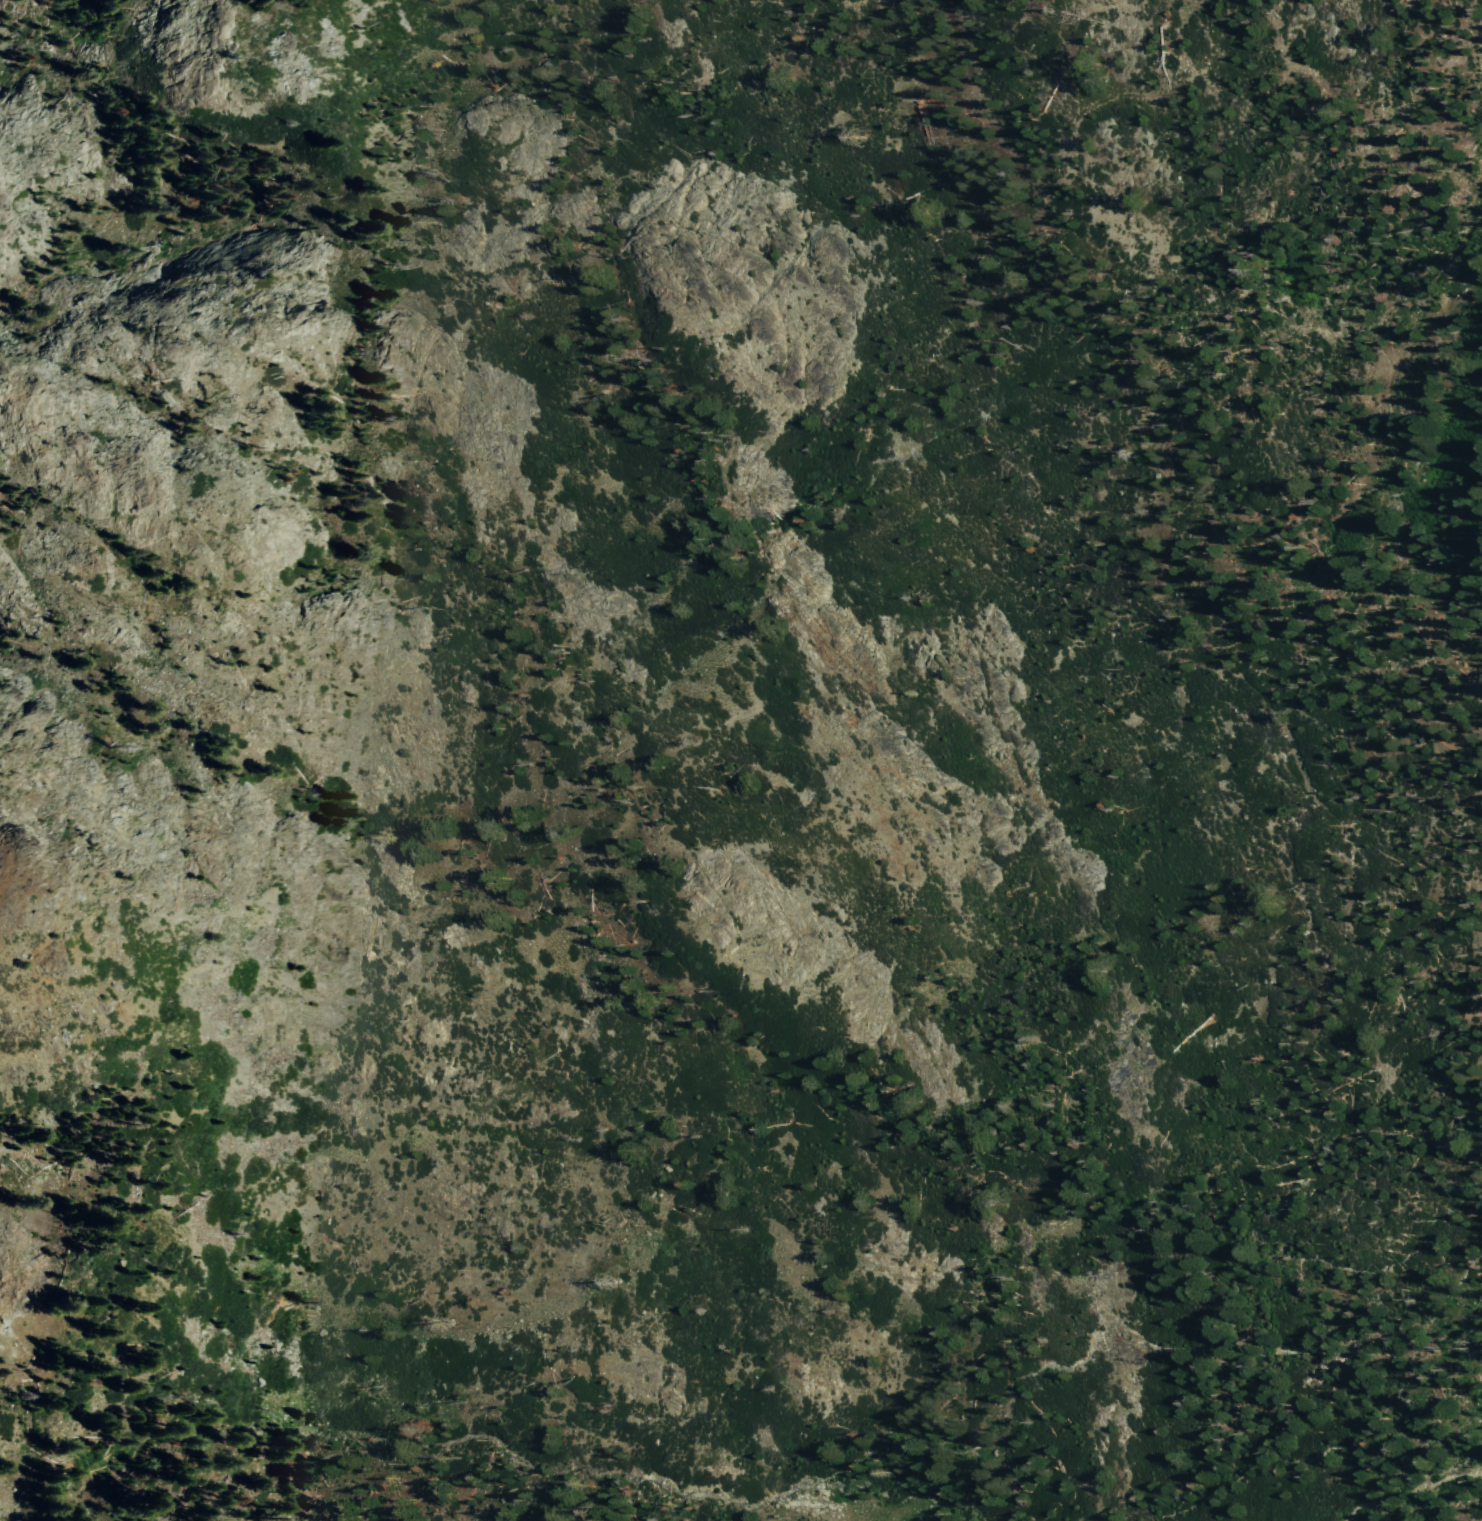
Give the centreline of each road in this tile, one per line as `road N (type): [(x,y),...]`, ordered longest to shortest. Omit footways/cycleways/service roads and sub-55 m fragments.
road 1 (track): [(1481,181),(1444,321),(1449,351),(1481,382)]
road 2 (track): [(1203,0),(1168,48),(1156,91),(1094,105),(1075,127)]

